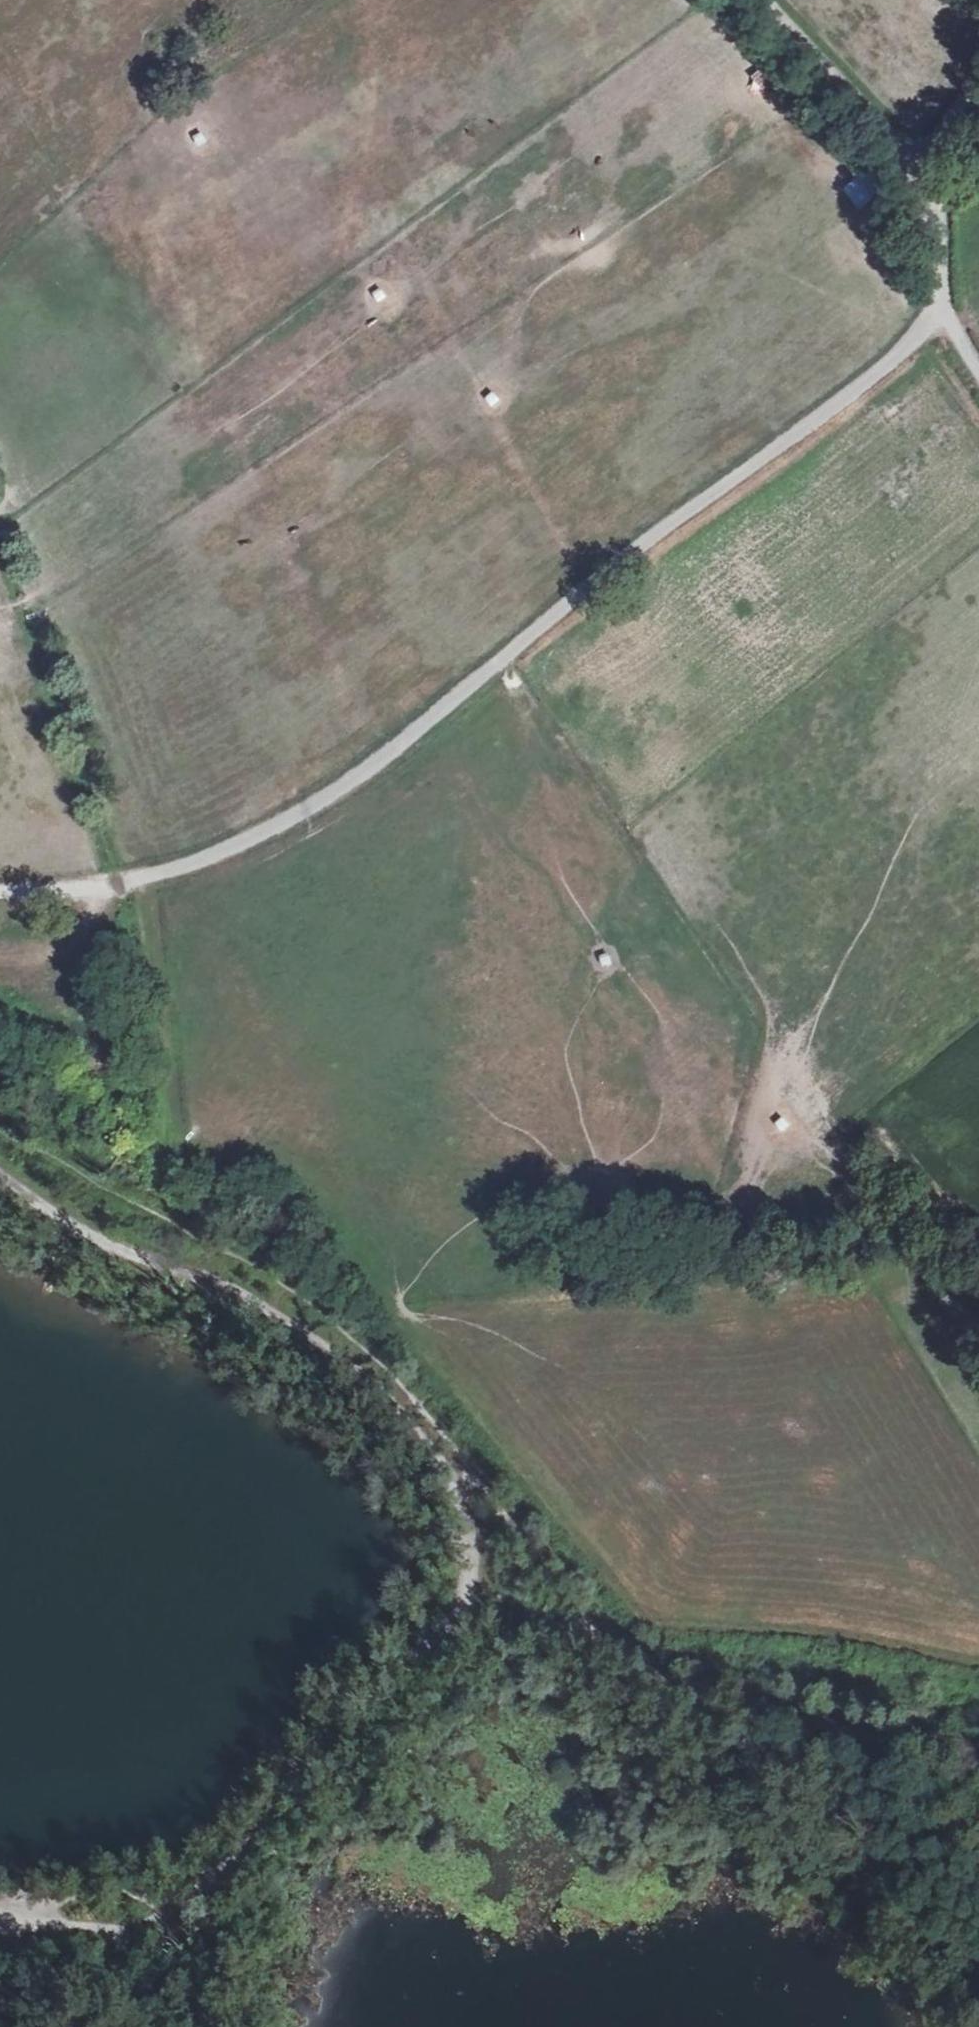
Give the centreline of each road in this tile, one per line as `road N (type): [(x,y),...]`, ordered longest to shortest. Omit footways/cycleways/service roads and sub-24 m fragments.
road 1 (track): [(978,94),(938,209),(949,271),(939,312),(858,393),(663,528),(455,702),(290,820),(225,852),(115,885),(0,891)]
road 2 (track): [(466,1592),(472,1551),(448,1470),(362,1371),(240,1292),(113,1248),(0,1175)]
road 3 (track): [(169,1916),(266,1835),(425,1659),(466,1592)]
road 4 (track): [(938,209),(754,0)]
road 5 (track): [(0,1917),(114,1928),(169,1916)]

